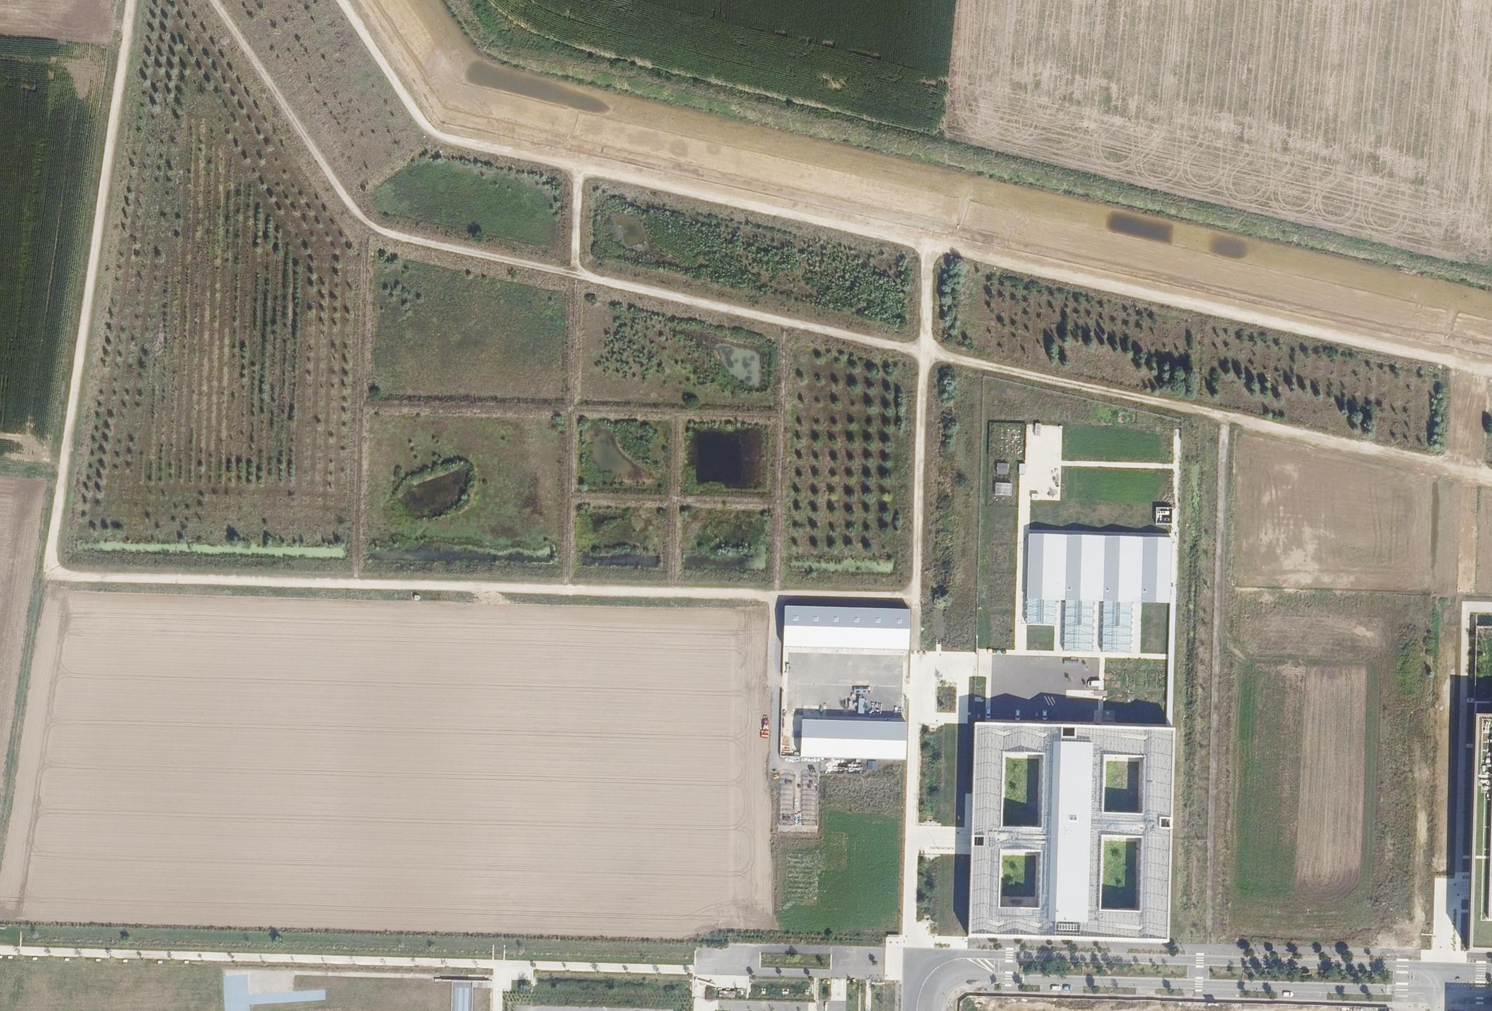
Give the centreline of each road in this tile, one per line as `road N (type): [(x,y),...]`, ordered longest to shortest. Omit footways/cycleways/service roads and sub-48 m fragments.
road 1 (track): [(920,595),(47,573),(132,0)]
road 2 (track): [(342,0),(435,137),(1491,372)]
road 3 (track): [(927,352),(368,228),(213,0)]
road 4 (track): [(927,352),(1491,479)]
road 5 (secondary): [(1441,969),(985,954),(936,958),(923,967)]
road 6 (secondary): [(938,1010),(949,987),(975,978),(1440,991)]
road 7 (track): [(914,660),(931,246)]
road 8 (track): [(47,573),(0,824)]
road 9 (residential): [(923,967),(909,940),(914,719)]
road 10 (residential): [(914,660),(965,661),(964,720),(914,719)]
road 11 (residential): [(737,970),(738,949),(840,951)]

